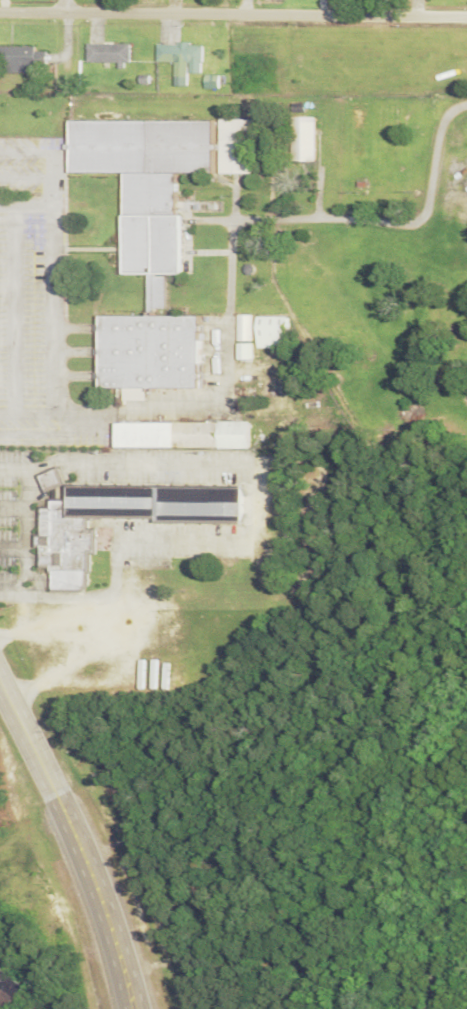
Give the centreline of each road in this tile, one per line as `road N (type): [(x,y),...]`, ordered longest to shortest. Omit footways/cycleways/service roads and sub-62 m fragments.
road 1 (residential): [(466,11),(0,7)]
road 2 (primary): [(135,1008),(85,845),(0,670)]

